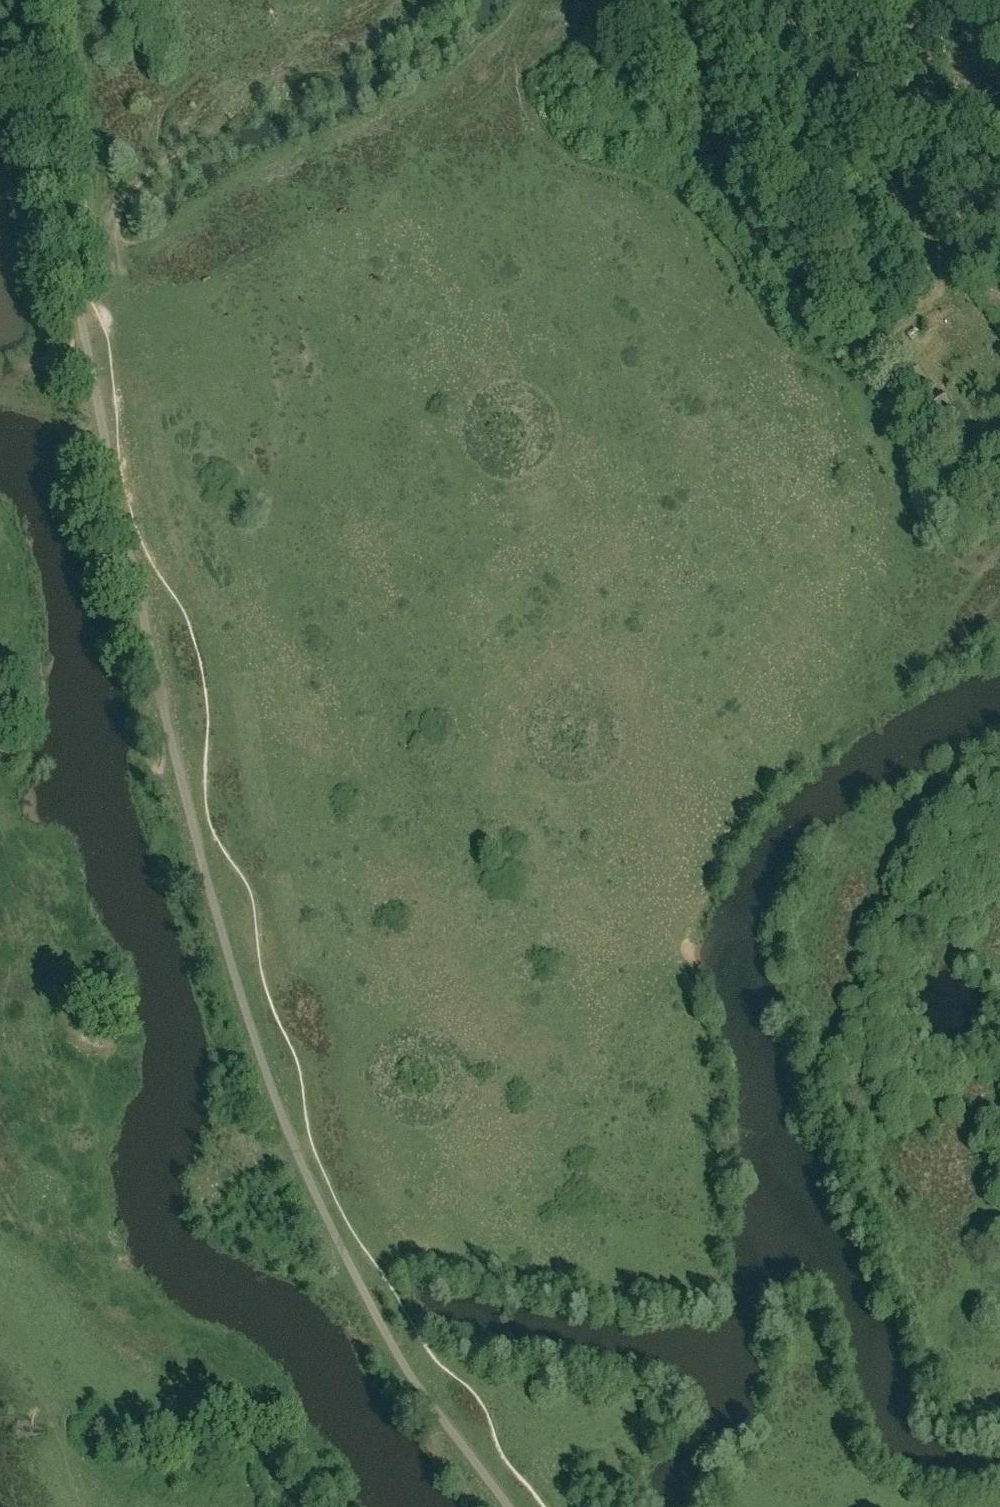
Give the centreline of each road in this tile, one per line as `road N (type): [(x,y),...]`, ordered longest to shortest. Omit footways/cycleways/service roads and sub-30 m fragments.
road 1 (track): [(939,277),(930,253),(817,105),(816,76),(841,54),(884,47),(998,0)]

